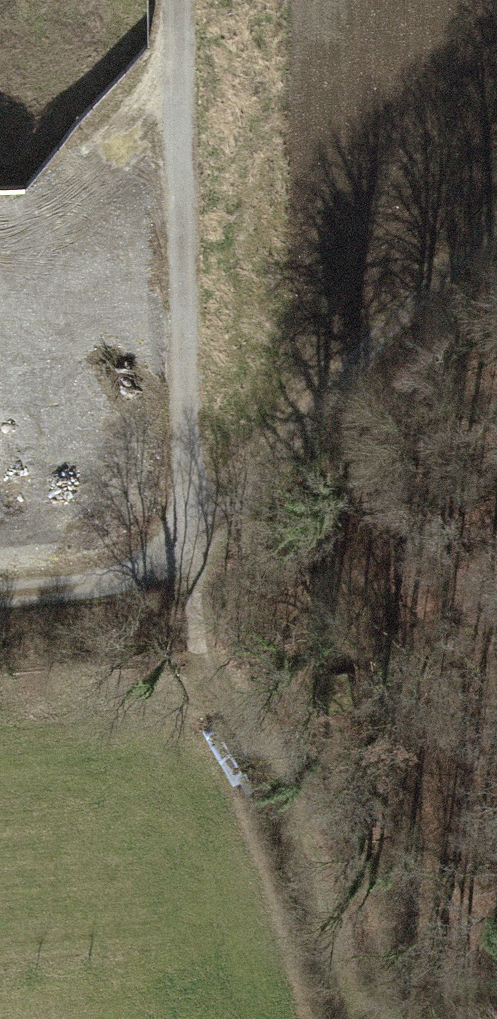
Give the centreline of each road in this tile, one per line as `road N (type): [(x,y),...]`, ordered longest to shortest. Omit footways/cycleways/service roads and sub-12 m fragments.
road 1 (track): [(0,597),(46,594),(140,563),(496,217)]
road 2 (track): [(180,0),(189,516)]
road 3 (track): [(340,1018),(253,786),(111,572)]

